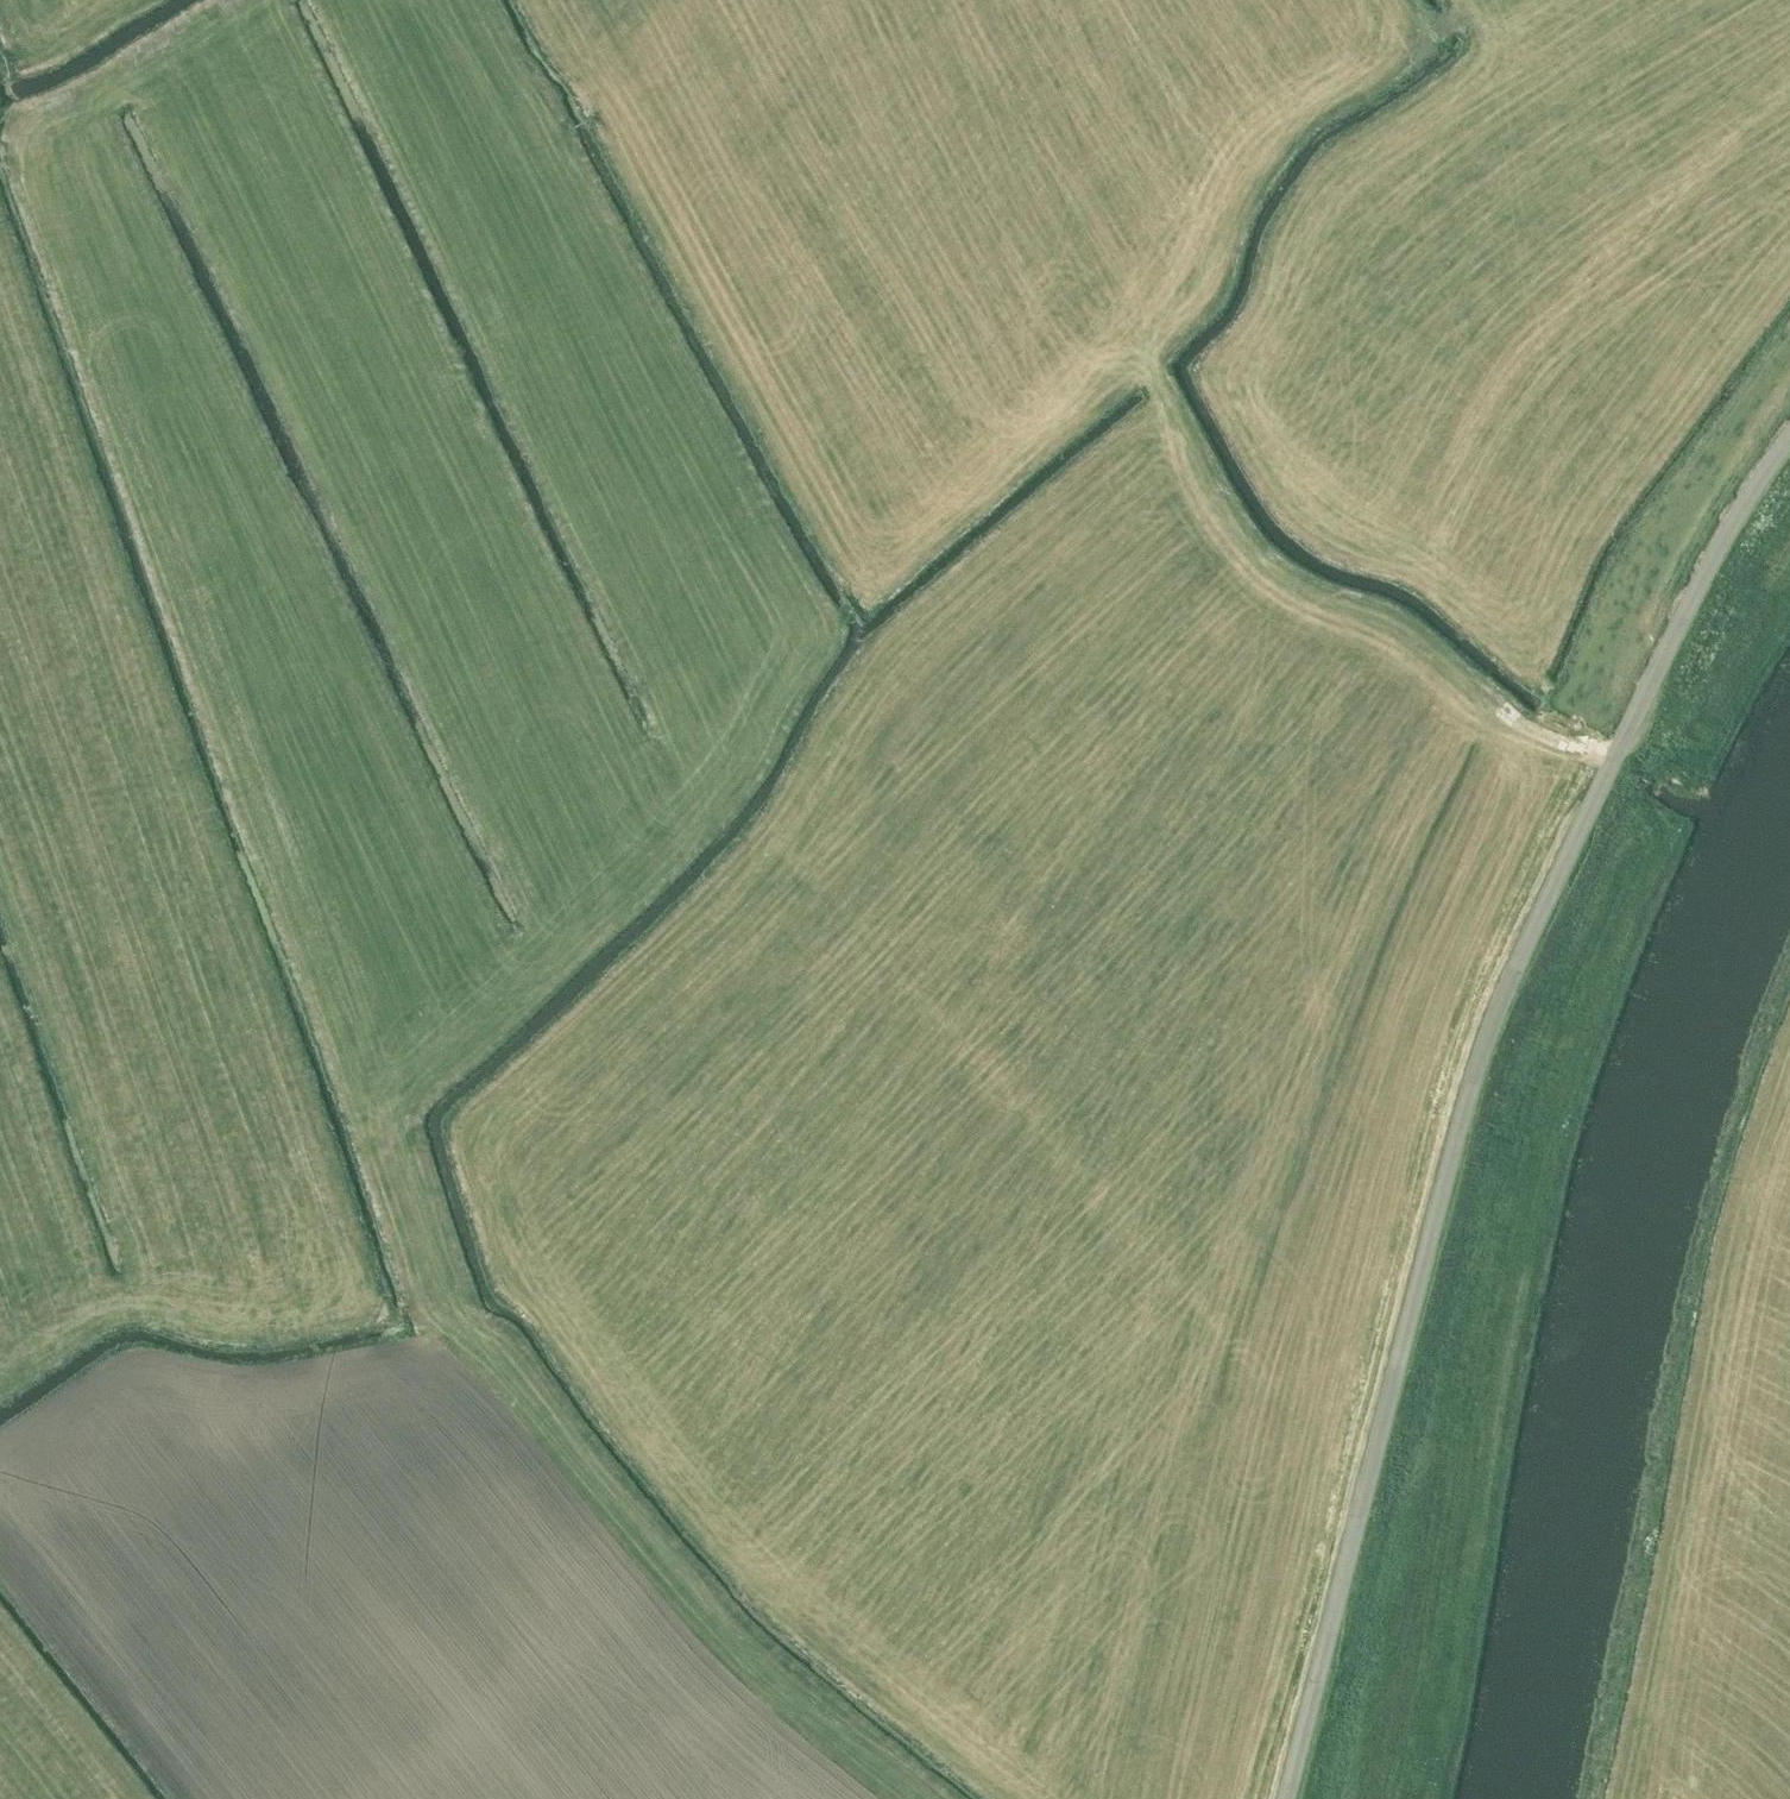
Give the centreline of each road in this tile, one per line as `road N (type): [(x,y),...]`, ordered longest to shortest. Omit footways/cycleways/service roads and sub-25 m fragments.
road 1 (unclassified): [(1288,1798),(1473,1088),(1513,978),(1708,570),(1789,448)]

